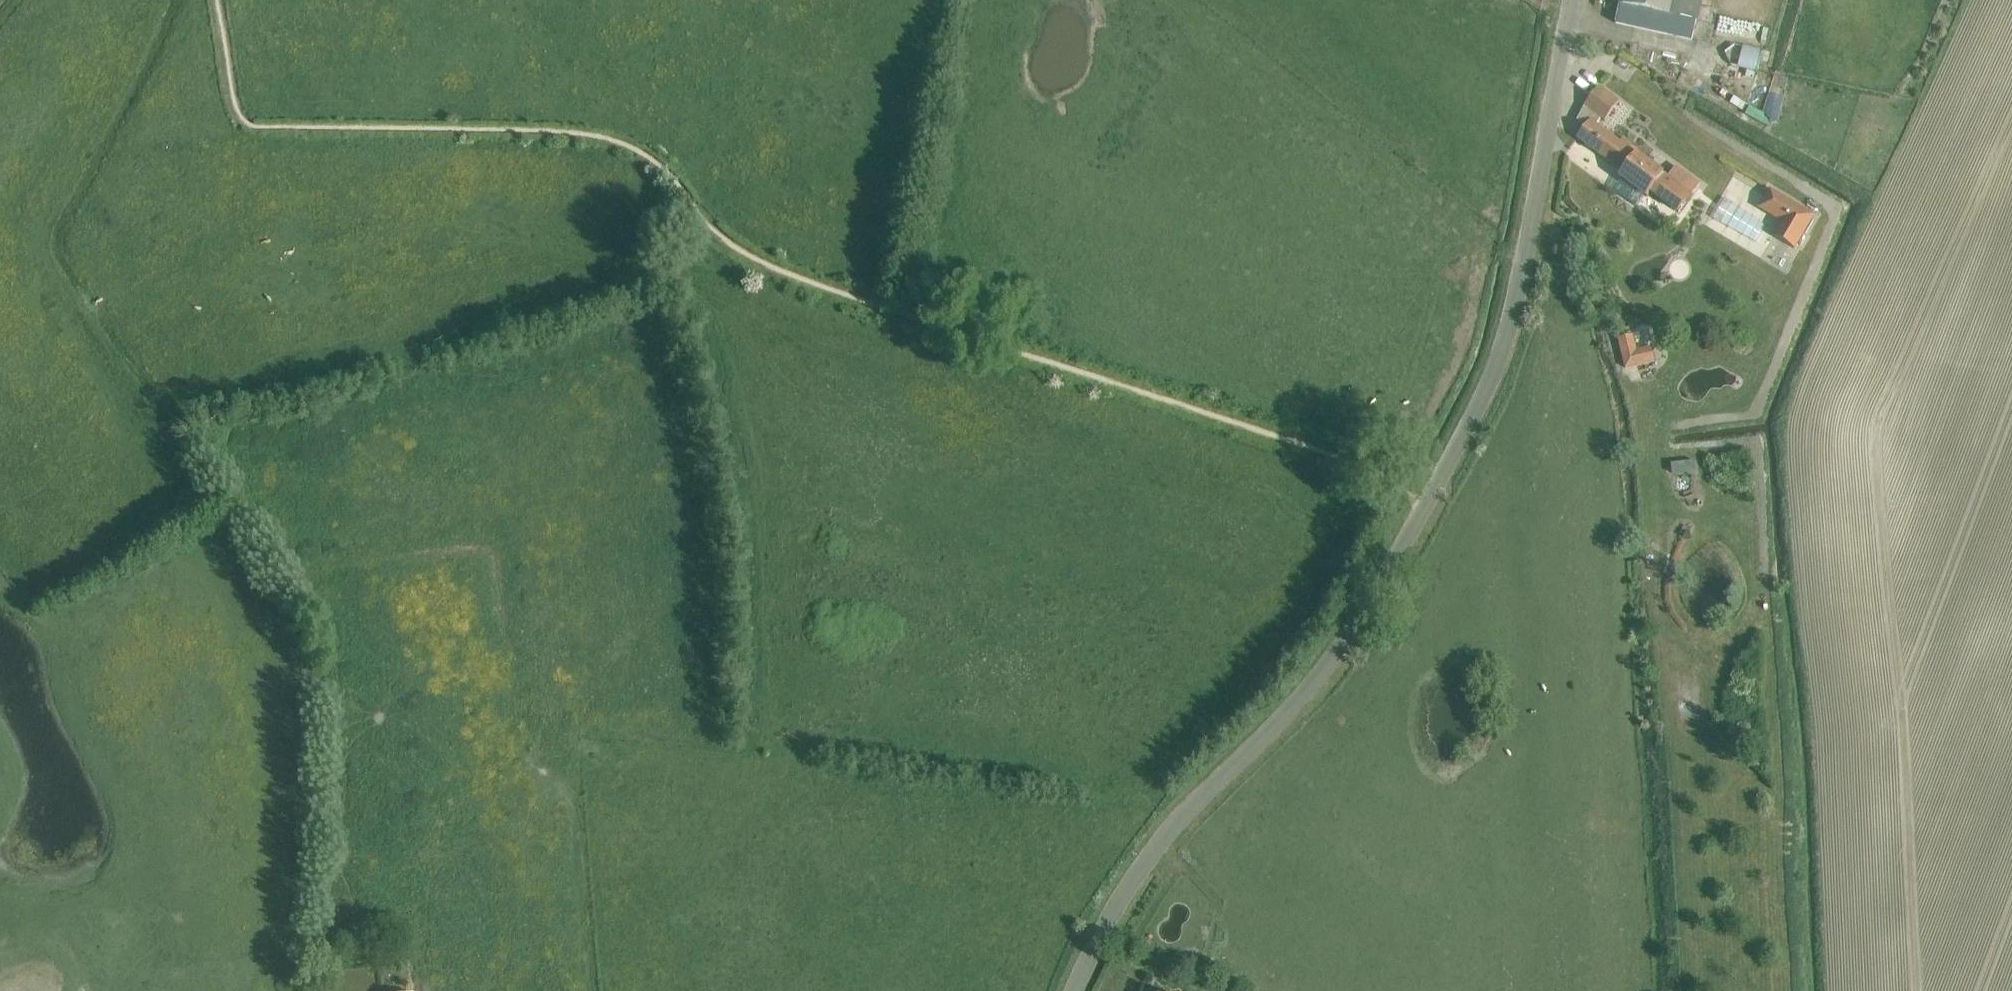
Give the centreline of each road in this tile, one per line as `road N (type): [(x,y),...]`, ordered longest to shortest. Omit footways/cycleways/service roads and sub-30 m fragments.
road 1 (unclassified): [(1074,990),(1138,875),(1183,814),(1291,709),(1344,642),(1484,403),(1517,313),(1573,0)]

